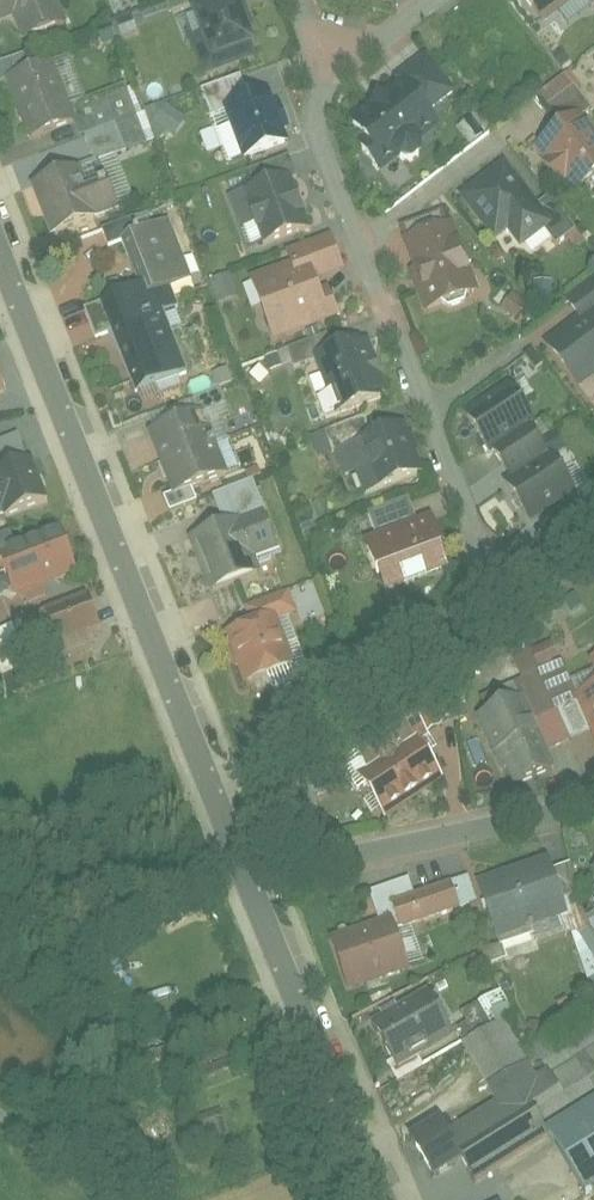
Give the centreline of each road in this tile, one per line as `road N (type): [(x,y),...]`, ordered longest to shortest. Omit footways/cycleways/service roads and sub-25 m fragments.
road 1 (residential): [(0,229),(251,874)]
road 2 (residential): [(328,81),(315,122),(497,581)]
road 3 (residential): [(251,874),(383,1199)]
road 4 (residential): [(251,874),(593,805)]
road 5 (residential): [(328,81),(434,0)]

